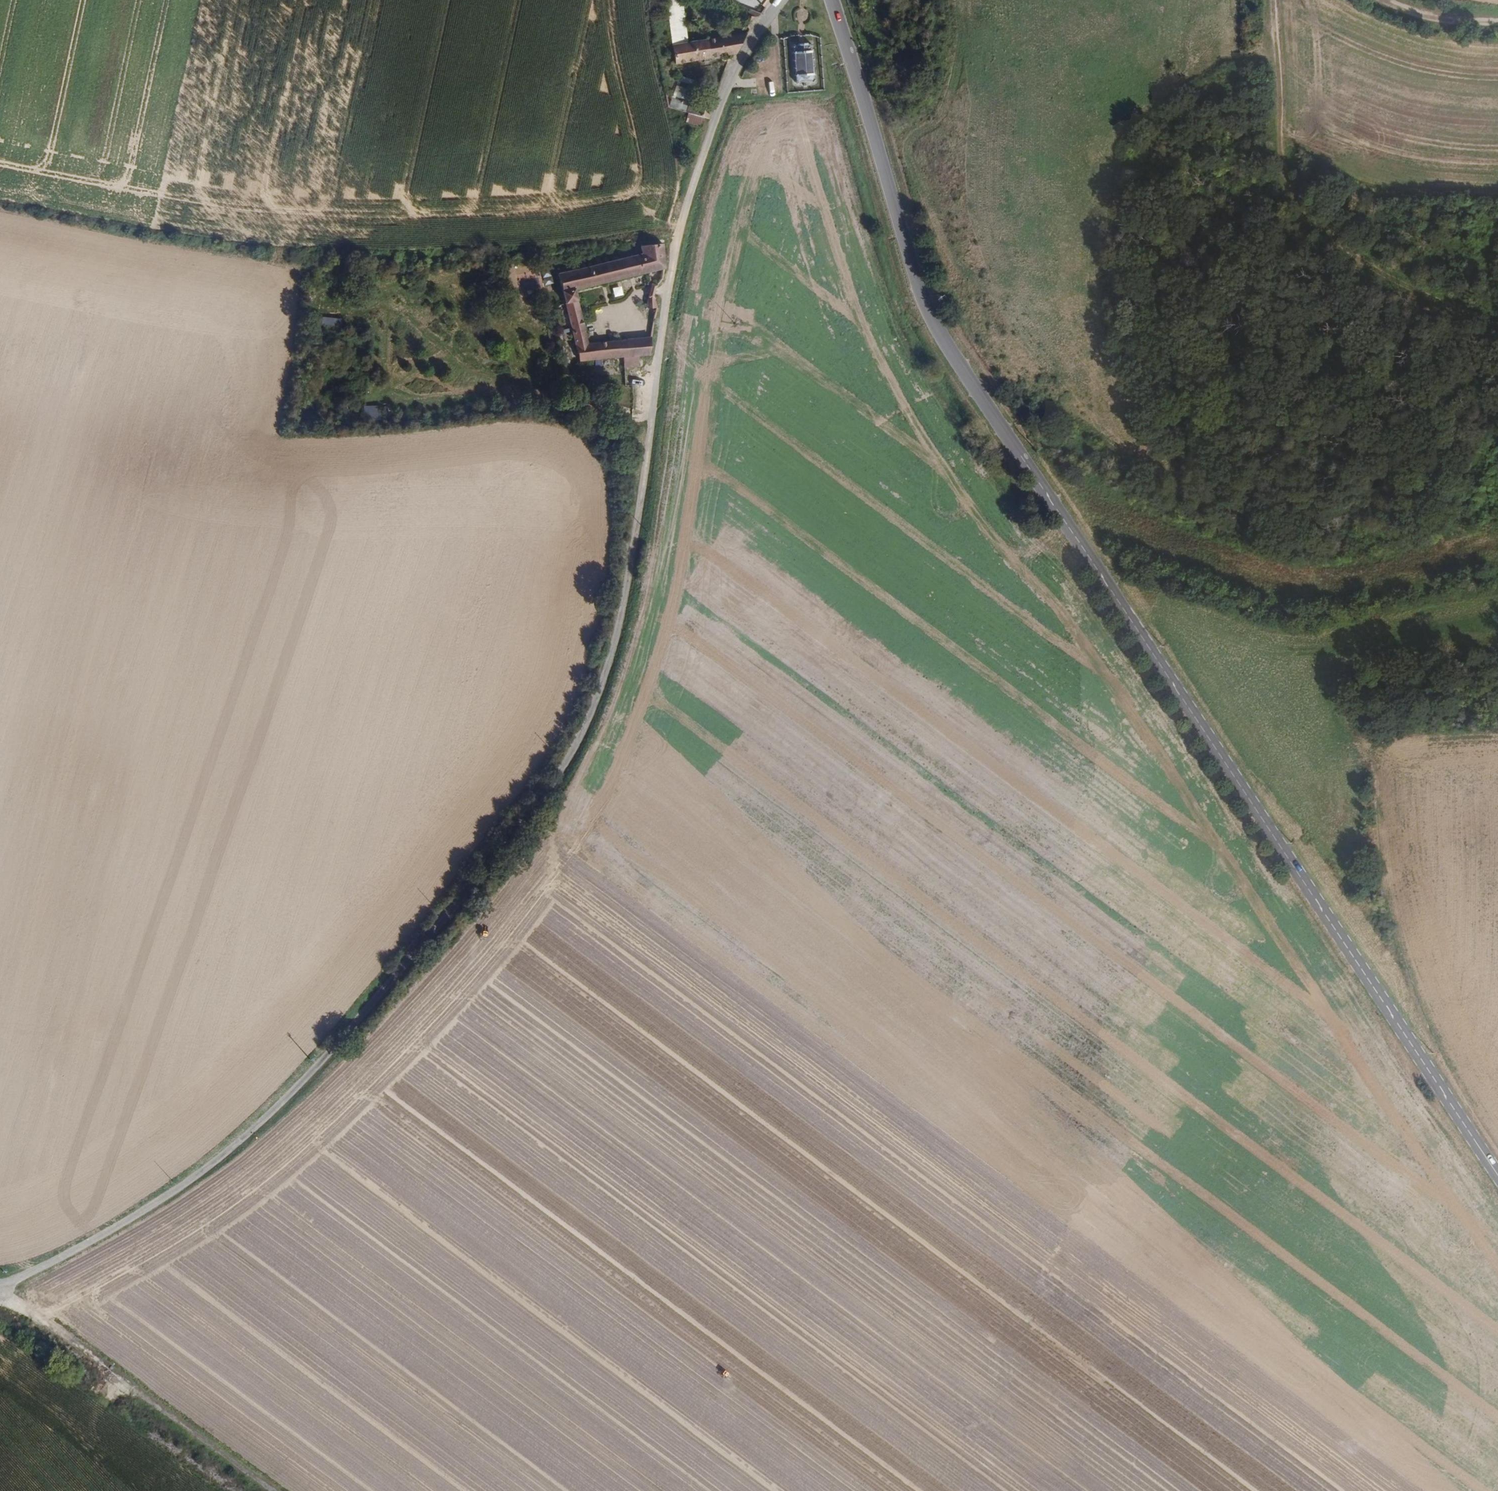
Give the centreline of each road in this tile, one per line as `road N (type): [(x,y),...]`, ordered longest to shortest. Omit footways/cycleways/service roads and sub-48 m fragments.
road 1 (unclassified): [(0,1284),(38,1276),(253,1146),(353,1038),(580,757),(620,654),(677,242),(733,69),(780,0)]
road 2 (secondary): [(832,0),(936,326),(1497,1173)]
road 3 (track): [(1285,0),(1297,176),(1328,236),(1421,303),(1497,324)]

